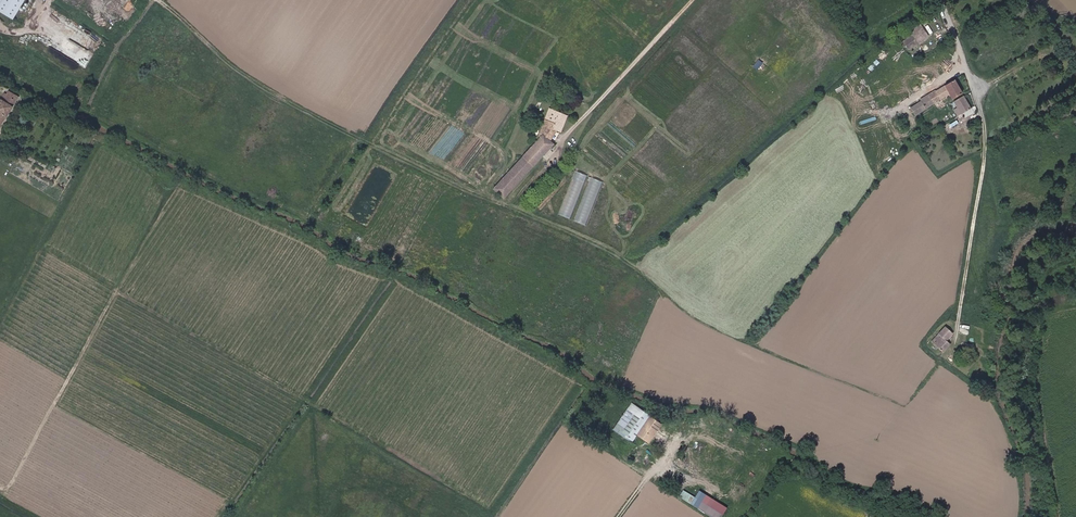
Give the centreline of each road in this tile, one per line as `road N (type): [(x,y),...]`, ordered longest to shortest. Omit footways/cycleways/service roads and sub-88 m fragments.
road 1 (track): [(491,513),(115,289),(15,479),(0,488)]
road 2 (track): [(982,114),(986,152),(960,334),(949,356),(940,355)]
road 3 (unclassified): [(692,0),(566,132),(552,161)]
road 4 (unclassified): [(940,0),(982,114)]

